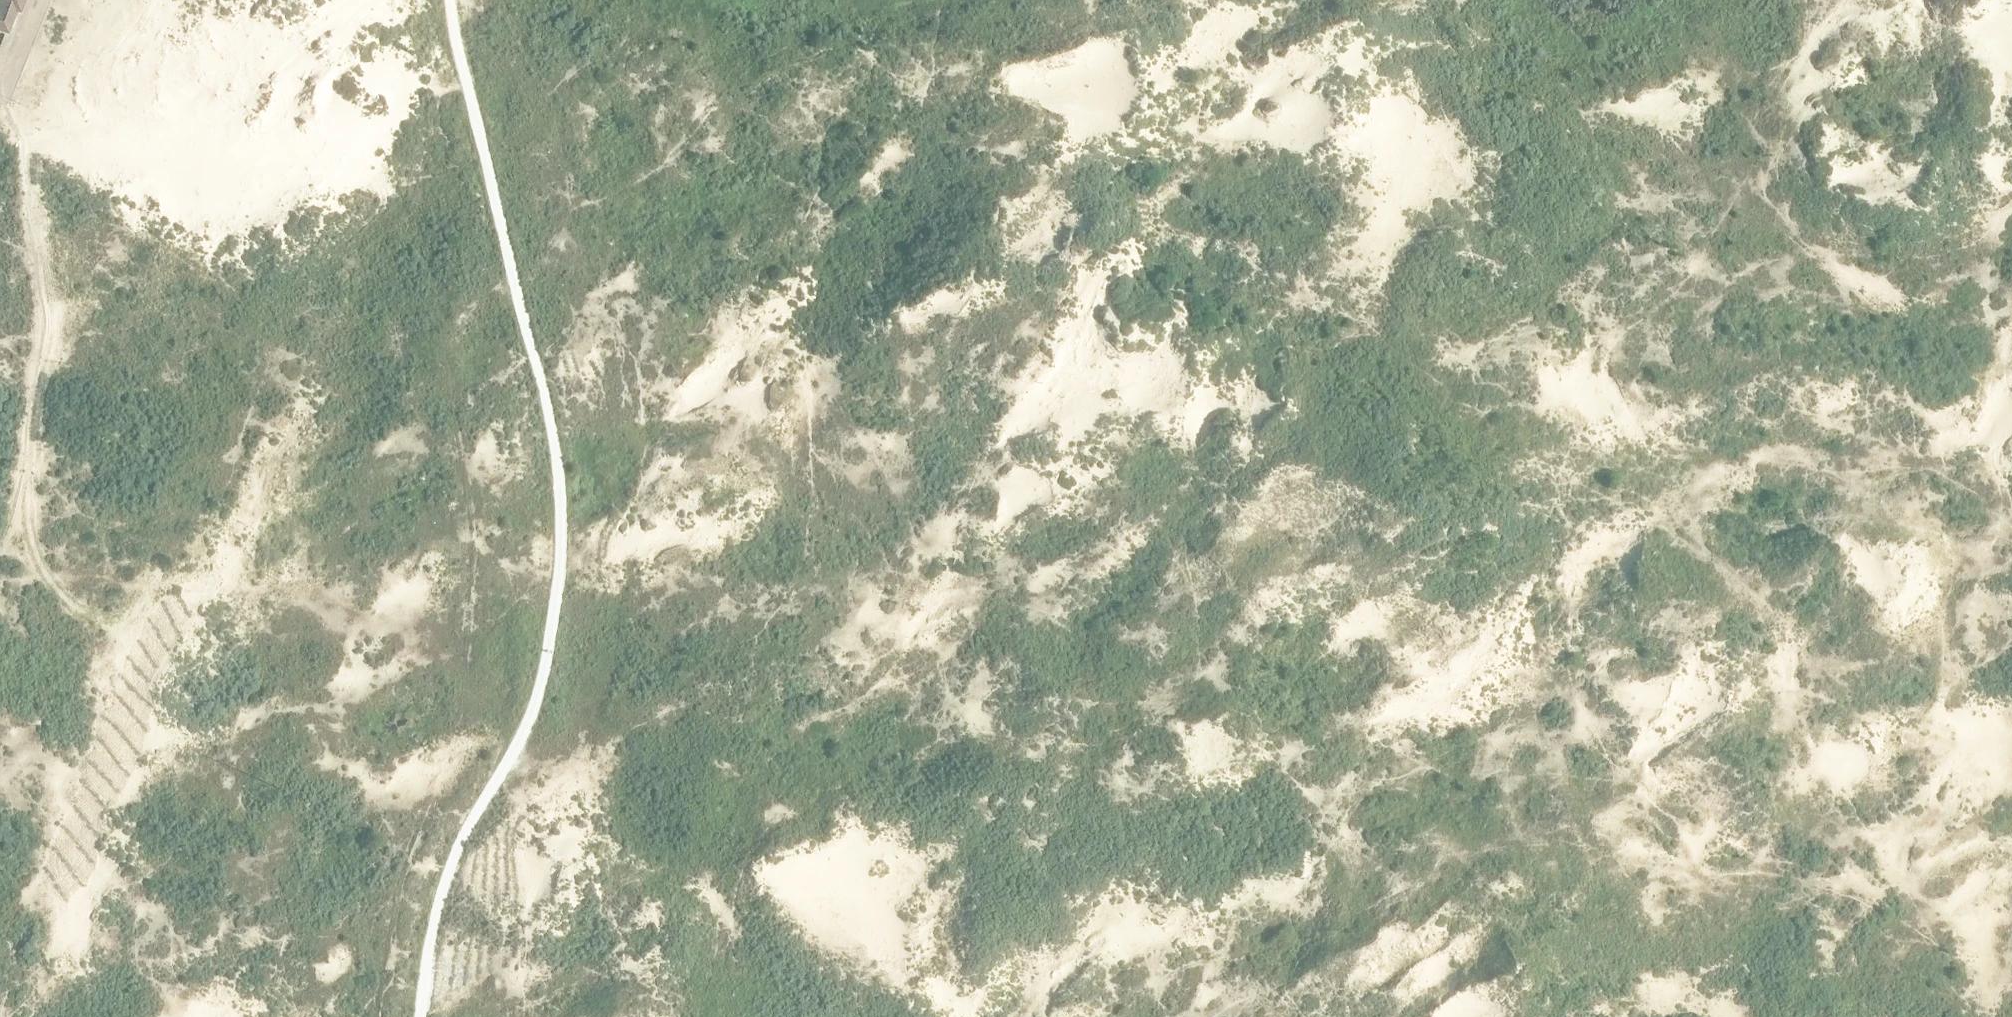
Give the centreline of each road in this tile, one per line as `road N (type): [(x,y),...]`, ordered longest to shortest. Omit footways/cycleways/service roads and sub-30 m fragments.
road 1 (track): [(25,468),(43,318),(25,149),(1,93)]
road 2 (track): [(11,531),(25,468),(30,528),(44,572),(73,604),(119,629)]

